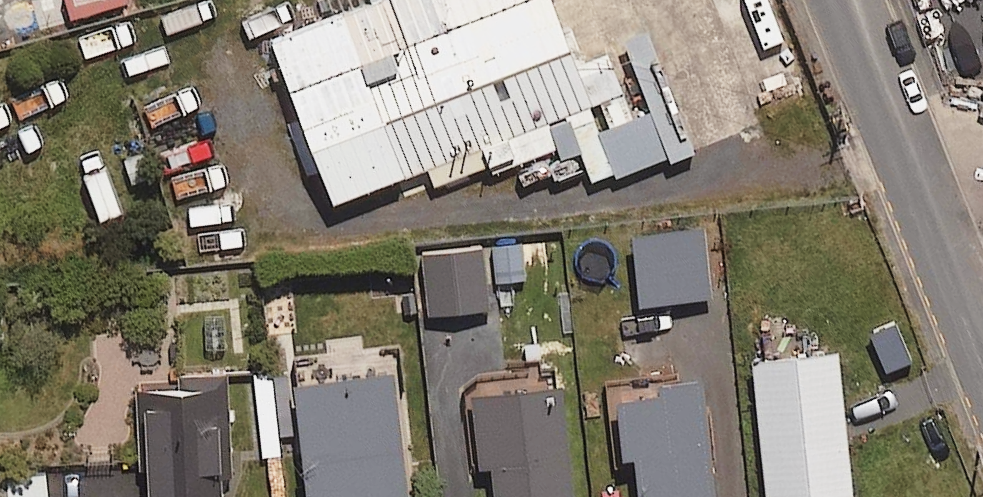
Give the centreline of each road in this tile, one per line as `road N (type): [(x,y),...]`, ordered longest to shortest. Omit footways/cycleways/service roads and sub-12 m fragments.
road 1 (unclassified): [(843,0),(982,355)]

